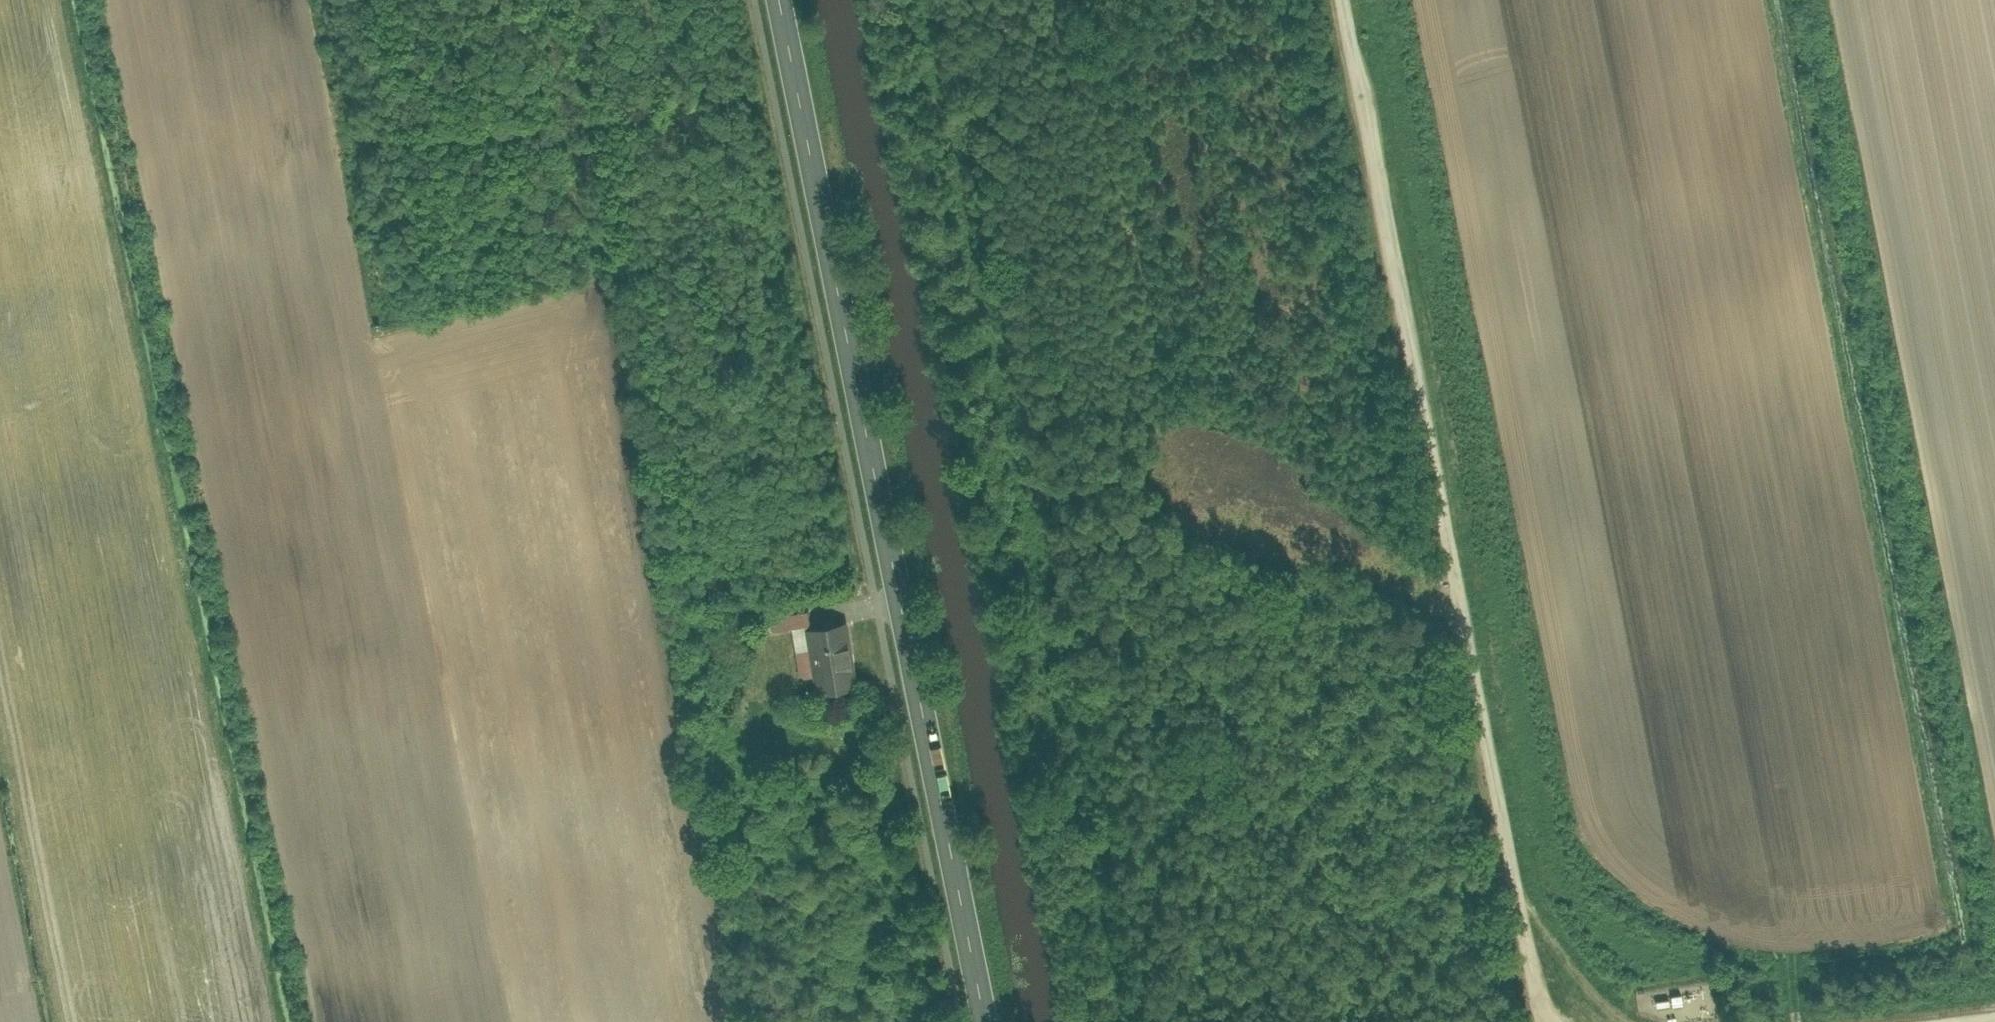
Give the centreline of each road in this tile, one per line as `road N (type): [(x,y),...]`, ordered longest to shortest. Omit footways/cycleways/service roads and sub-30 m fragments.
road 1 (tertiary): [(984,1021),(777,0)]
road 2 (track): [(1535,1021),(1334,0)]
road 3 (track): [(1454,613),(1232,484)]

